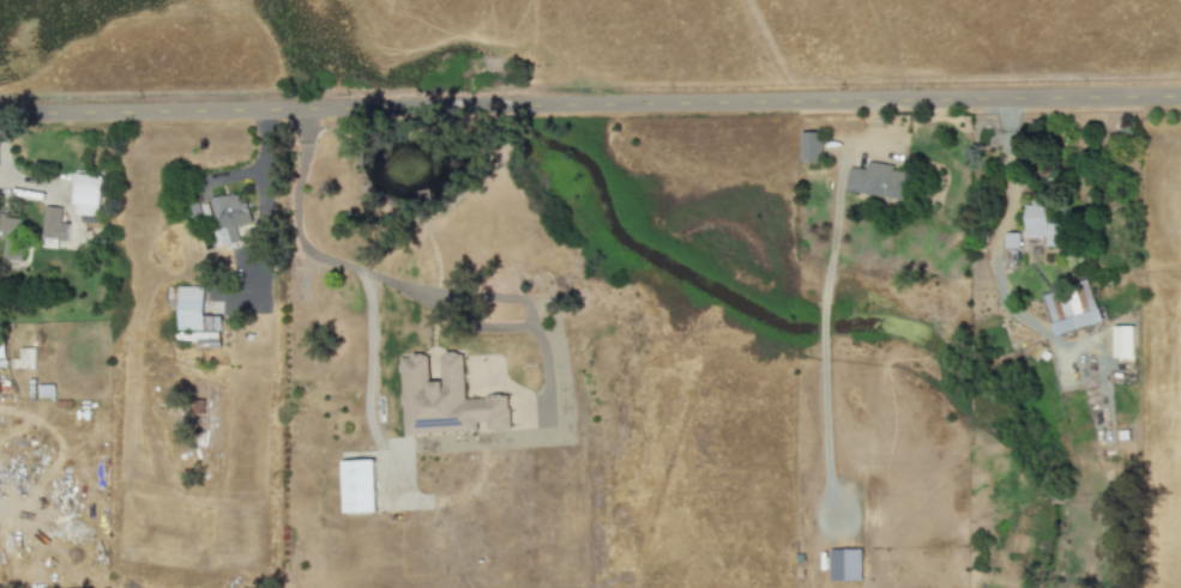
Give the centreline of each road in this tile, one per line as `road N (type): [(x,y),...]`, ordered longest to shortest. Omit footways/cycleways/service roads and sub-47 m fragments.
road 1 (tertiary): [(0,113),(1180,96)]

